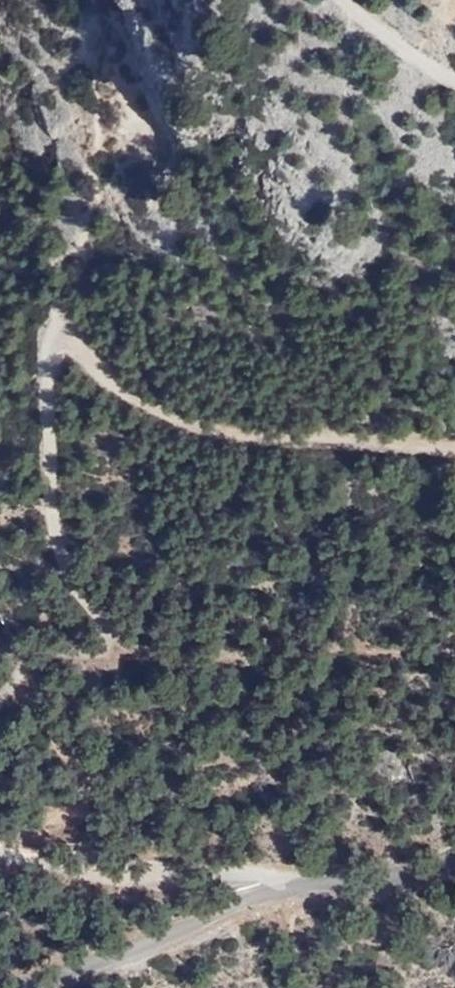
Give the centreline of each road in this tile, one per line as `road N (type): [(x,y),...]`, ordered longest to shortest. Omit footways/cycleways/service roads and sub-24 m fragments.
road 1 (track): [(39,662),(85,657),(109,646),(111,633),(77,592),(57,541),(46,432),(50,340),(74,340),(109,383),(183,423),(260,439),(454,445)]
road 2 (unclassified): [(21,987),(103,964),(281,886),(454,854)]
road 3 (track): [(26,835),(281,886)]
road 4 (track): [(454,84),(345,0)]

